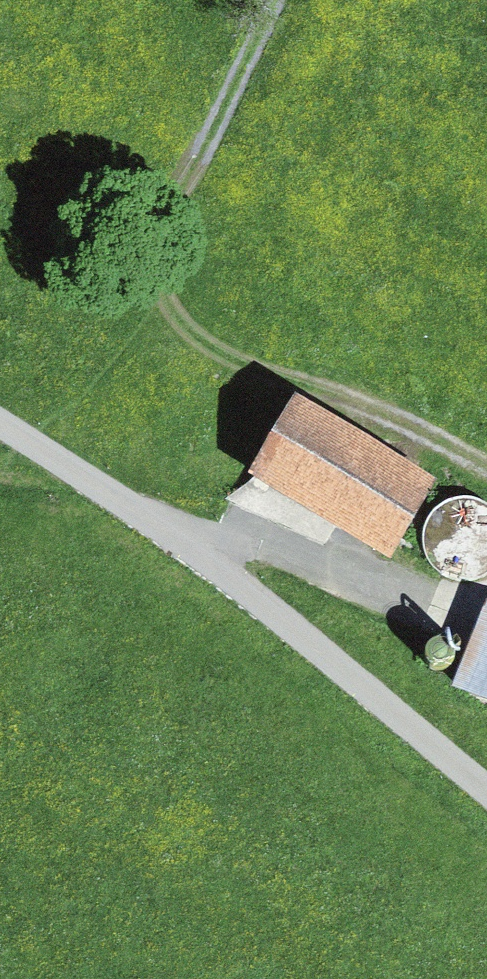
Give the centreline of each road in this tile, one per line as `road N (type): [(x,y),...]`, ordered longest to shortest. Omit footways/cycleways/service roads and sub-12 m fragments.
road 1 (unclassified): [(486,789),(295,629),(0,425)]
road 2 (track): [(486,475),(319,381),(202,335),(167,298),(158,243)]
road 3 (track): [(190,551),(242,537),(401,596),(432,602),(486,591)]
road 4 (track): [(158,243),(178,190),(239,82),(269,0)]

